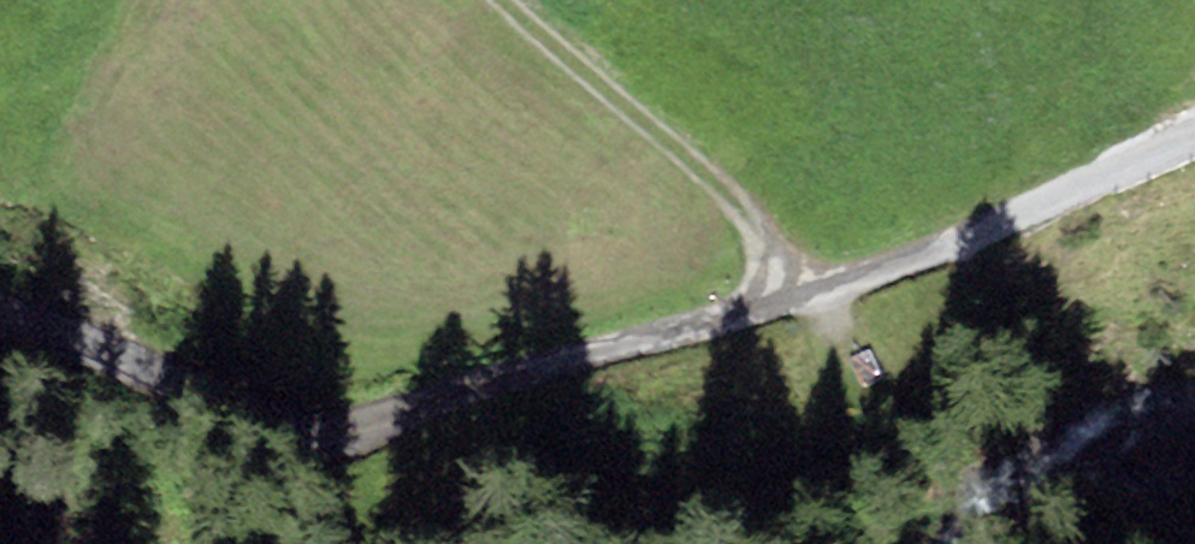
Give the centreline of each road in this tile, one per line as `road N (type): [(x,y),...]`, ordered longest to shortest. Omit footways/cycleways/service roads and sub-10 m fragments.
road 1 (unclassified): [(1194,137),(994,225),(397,413),(324,422),(255,413),(0,311)]
road 2 (track): [(801,292),(741,206),(504,0)]

